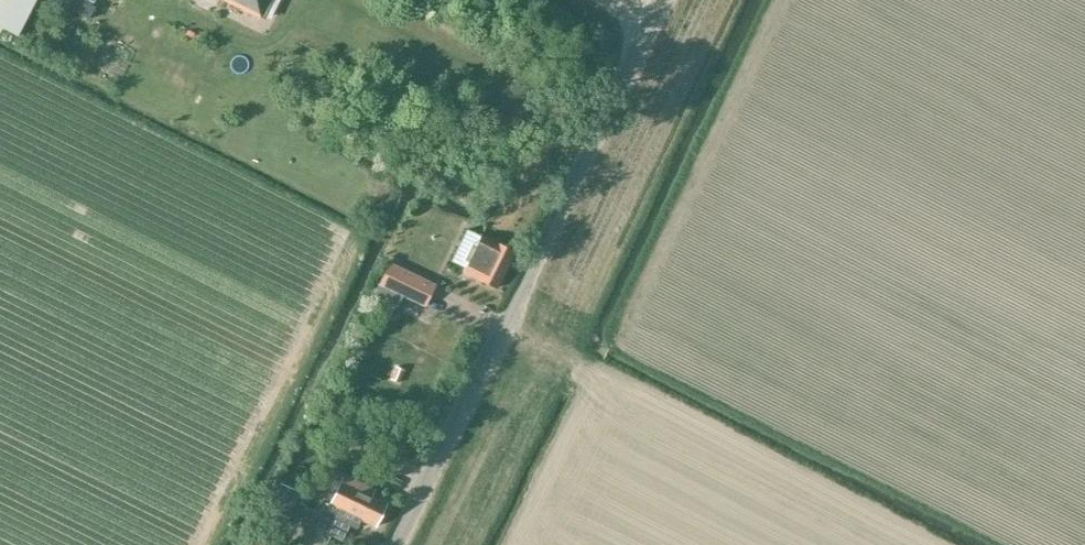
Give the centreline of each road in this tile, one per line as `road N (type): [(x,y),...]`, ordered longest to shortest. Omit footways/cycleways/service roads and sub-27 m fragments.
road 1 (unclassified): [(400,544),(670,0)]
road 2 (track): [(786,475),(511,326)]

